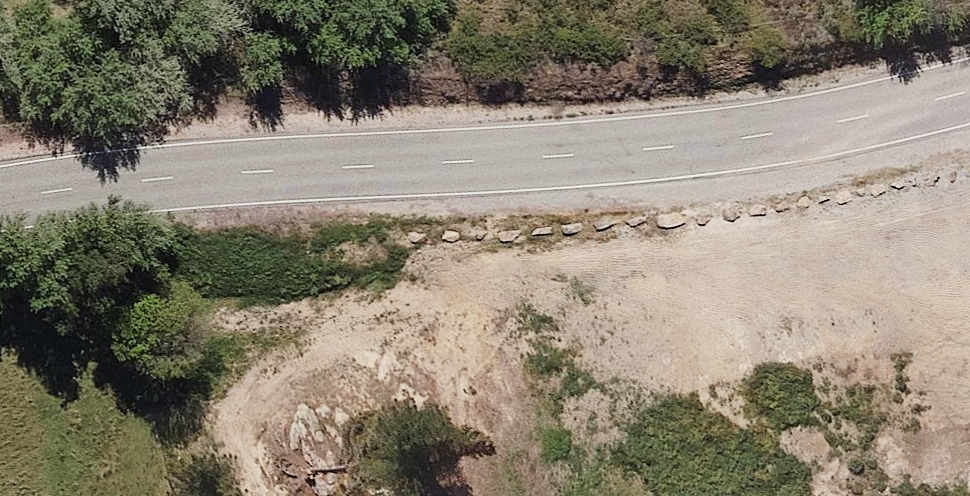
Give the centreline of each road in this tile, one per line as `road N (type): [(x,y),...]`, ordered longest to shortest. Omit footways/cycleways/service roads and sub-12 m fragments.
road 1 (unclassified): [(0,196),(275,171),(614,154),(898,117),(969,96)]
road 2 (track): [(898,117),(908,265),(562,285),(411,311),(267,383),(249,438),(286,495)]

